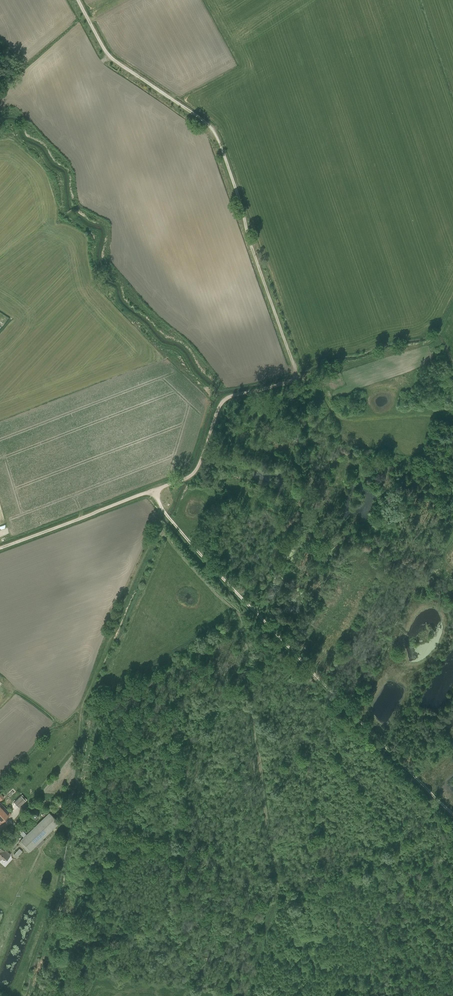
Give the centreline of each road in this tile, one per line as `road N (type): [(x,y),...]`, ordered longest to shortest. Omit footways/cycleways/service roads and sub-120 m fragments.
road 1 (track): [(78,0),(108,56),(214,131),(296,376)]
road 2 (track): [(452,817),(162,510)]
road 3 (track): [(296,376),(221,401),(197,470),(155,493)]
road 4 (track): [(155,493),(0,547)]

